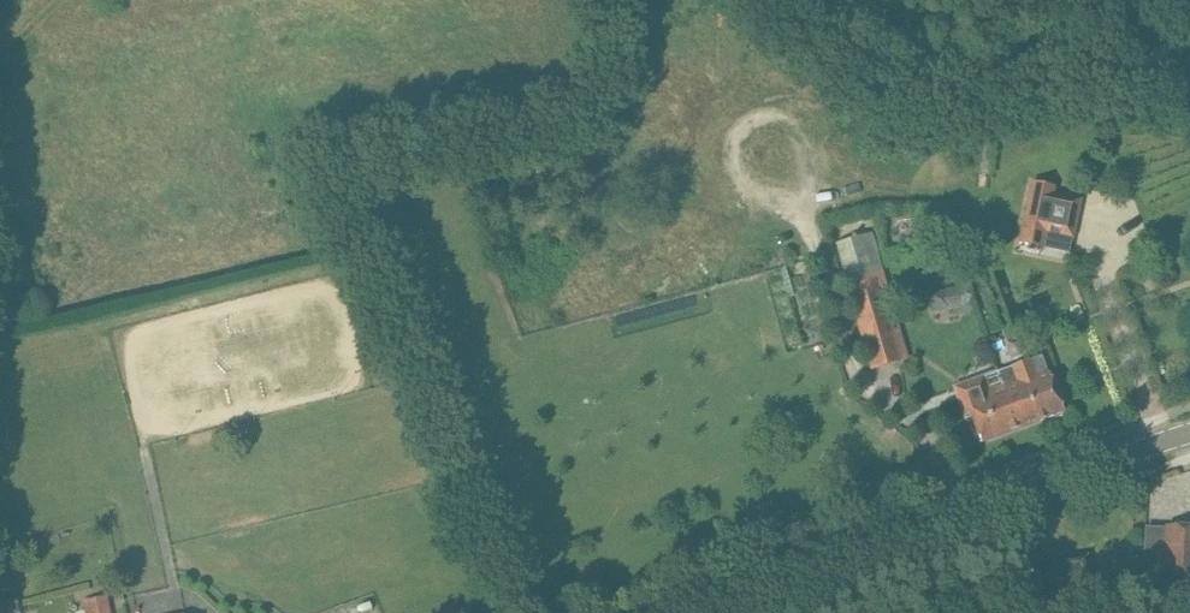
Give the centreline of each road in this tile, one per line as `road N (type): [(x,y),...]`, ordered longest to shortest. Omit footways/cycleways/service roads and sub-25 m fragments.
road 1 (residential): [(698,612),(1189,434)]

